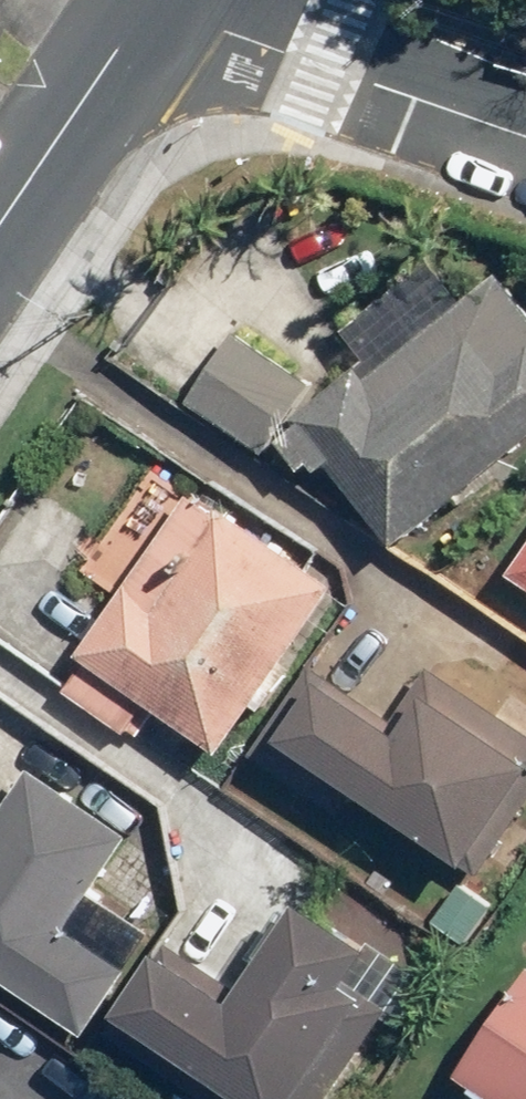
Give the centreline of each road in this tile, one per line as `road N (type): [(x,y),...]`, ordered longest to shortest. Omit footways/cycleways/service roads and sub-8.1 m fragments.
road 1 (residential): [(187,0),(237,34),(525,136)]
road 2 (tertiary): [(150,0),(0,223)]

